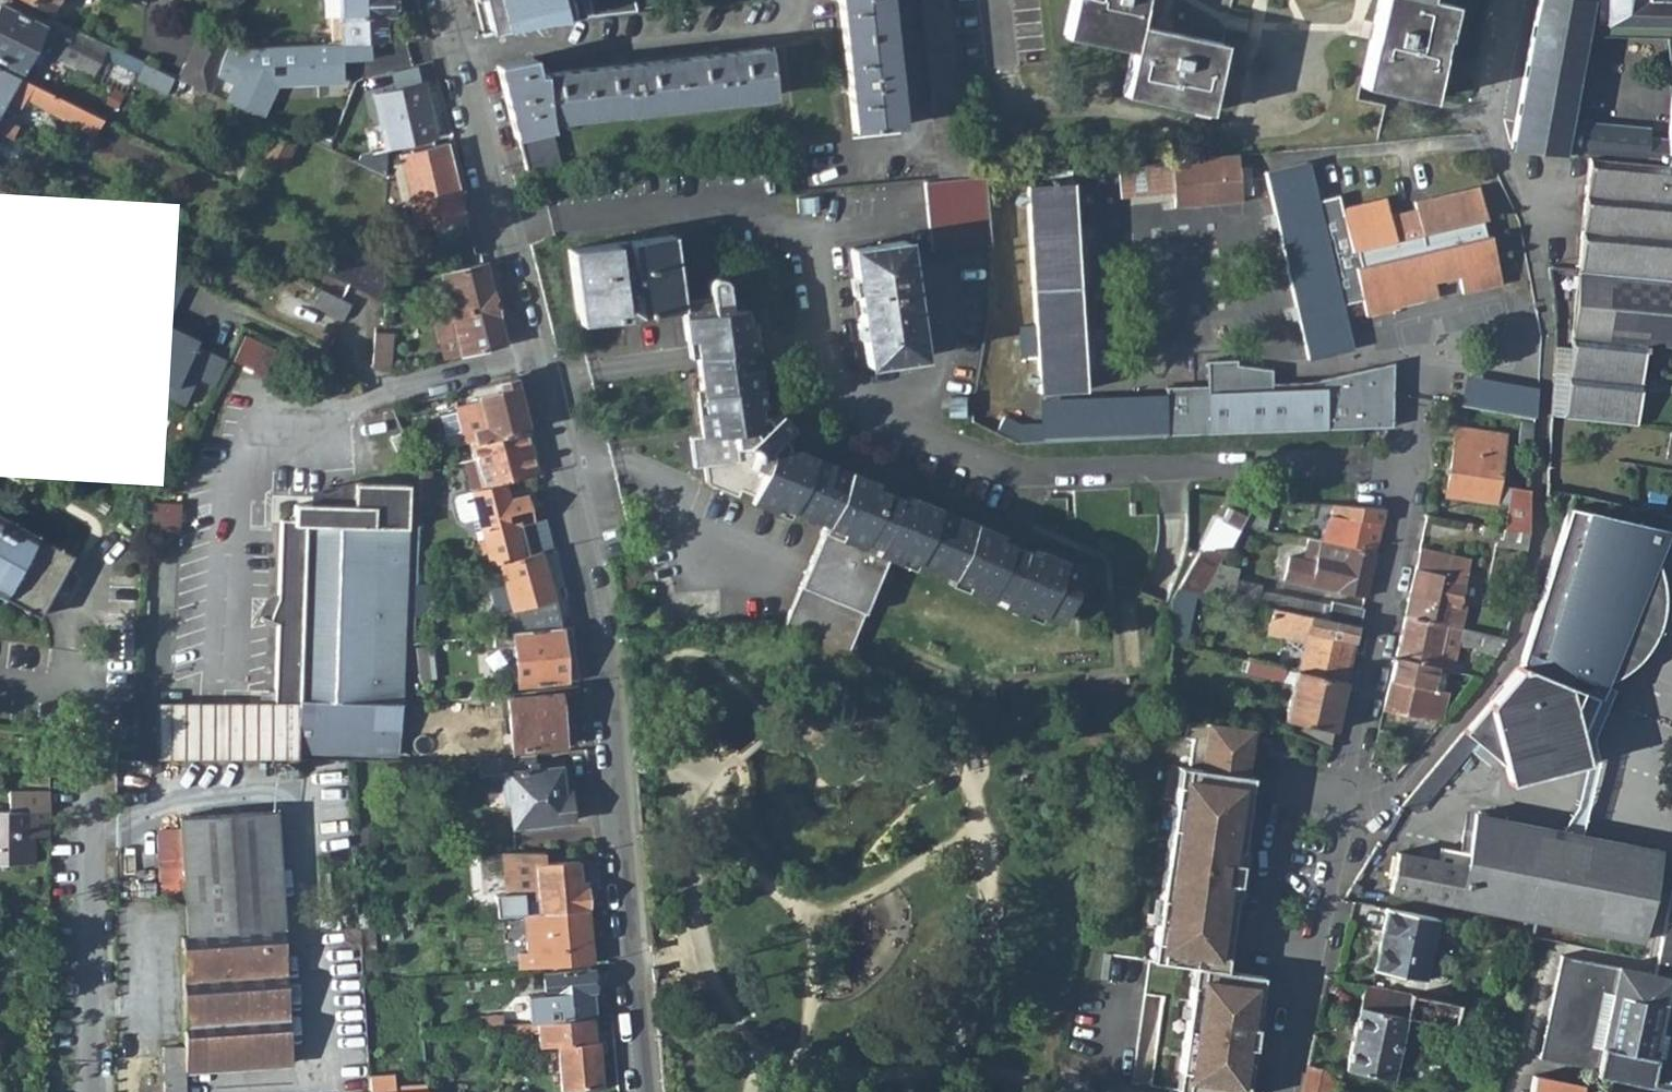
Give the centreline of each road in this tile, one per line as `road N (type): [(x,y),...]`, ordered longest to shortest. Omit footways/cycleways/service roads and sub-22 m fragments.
road 1 (residential): [(645,1091),(613,698),(537,353)]
road 2 (residential): [(1516,0),(1489,122),(1529,221),(1548,334),(1540,448)]
road 3 (residential): [(1344,801),(1416,397)]
road 4 (residential): [(1538,520),(1507,660),(1405,787),(1381,803),(1344,801)]
road 5 (residential): [(537,353),(445,0)]
road 6 (residential): [(1344,801),(1293,797),(1263,940),(1309,957)]
road 7 (residential): [(1309,957),(1344,801)]
road 8 (residential): [(537,353),(393,387)]
road 9 (residential): [(1279,1091),(1309,957)]

